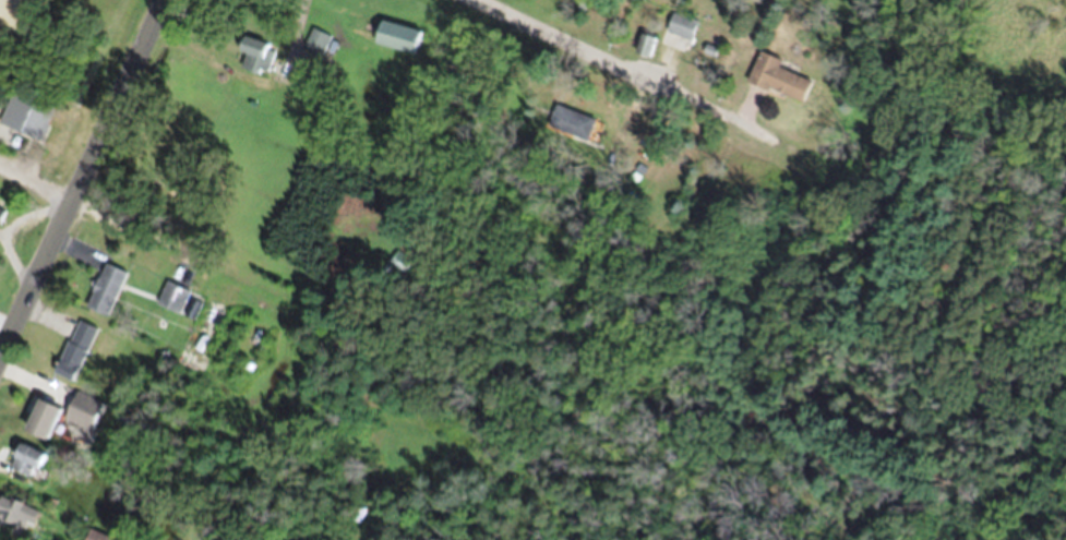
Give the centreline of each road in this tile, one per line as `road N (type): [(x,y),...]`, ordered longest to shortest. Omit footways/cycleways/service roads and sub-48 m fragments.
road 1 (residential): [(828,168),(472,0)]
road 2 (residential): [(0,355),(164,0)]

